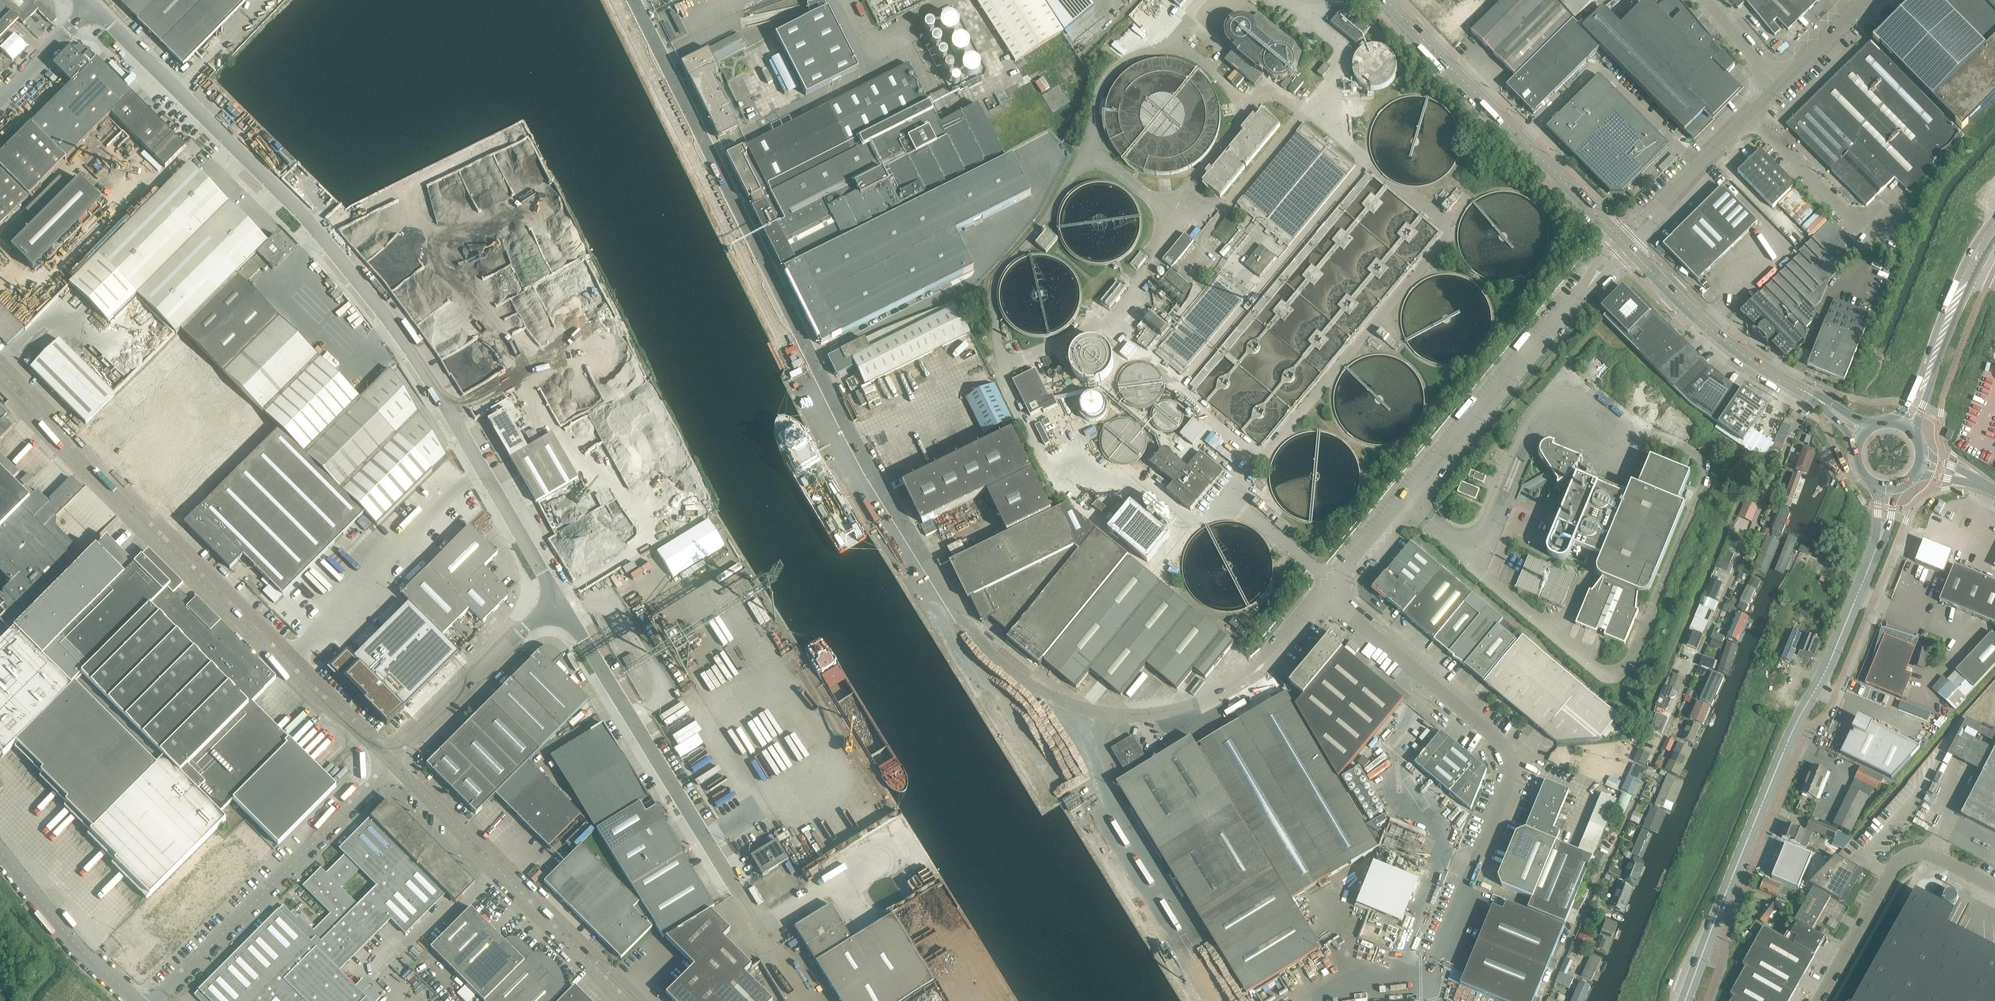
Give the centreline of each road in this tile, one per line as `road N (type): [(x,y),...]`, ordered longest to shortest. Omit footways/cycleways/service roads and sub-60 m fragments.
road 1 (unclassified): [(1102,723),(1006,673),(978,643),(865,460),(635,0)]
road 2 (unclassified): [(554,605),(423,372),(348,274),(87,11)]
road 3 (unclassified): [(1544,1000),(1811,395)]
road 4 (tertiary): [(388,773),(0,380)]
road 5 (primary): [(1689,1000),(1774,777),(1873,563)]
road 6 (unclassified): [(808,1000),(697,813),(554,605)]
road 7 (unclassified): [(1330,602),(1621,245)]
road 8 (unclassified): [(1437,955),(1512,779),(1512,761),(1495,737),(1330,602)]
road 9 (primary): [(1621,245),(1394,0)]
road 10 (tertiary): [(619,1000),(388,773)]
road 11 (unclassified): [(164,1000),(388,773)]
road 12 (unclassified): [(1228,1000),(1111,809),(1100,776),(1102,723)]
road 13 (unclassified): [(1102,723),(1203,714),(1279,666),(1330,602)]
road 14 (unclassified): [(1816,1000),(1901,859),(1926,855),(1994,892)]
road 15 (primary): [(1811,395),(1728,341),(1621,245)]
road 16 (unclassified): [(388,773),(554,605)]
road 17 (primary): [(1905,425),(1960,292),(1994,232)]
road 18 (unclassified): [(144,1000),(74,945),(0,857)]
road 19 (unclassified): [(1621,245),(1754,112)]
road 20 (unclassified): [(1754,112),(1860,226)]
road 21 (unclassified): [(0,101),(87,11)]
road 22 (unclassified): [(1781,85),(1870,0)]

